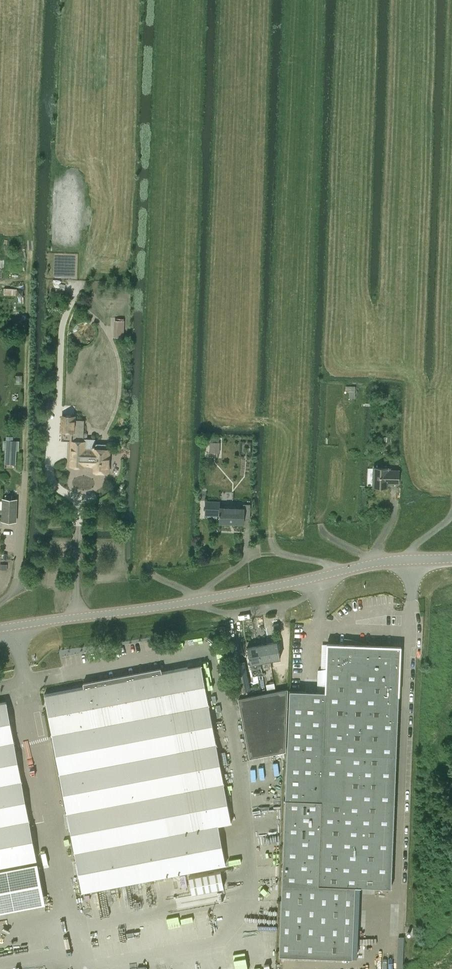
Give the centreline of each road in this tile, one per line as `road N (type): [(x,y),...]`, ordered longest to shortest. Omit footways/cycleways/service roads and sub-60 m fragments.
road 1 (tertiary): [(0,629),(190,603),(392,561),(451,559)]
road 2 (track): [(30,286),(22,526)]

